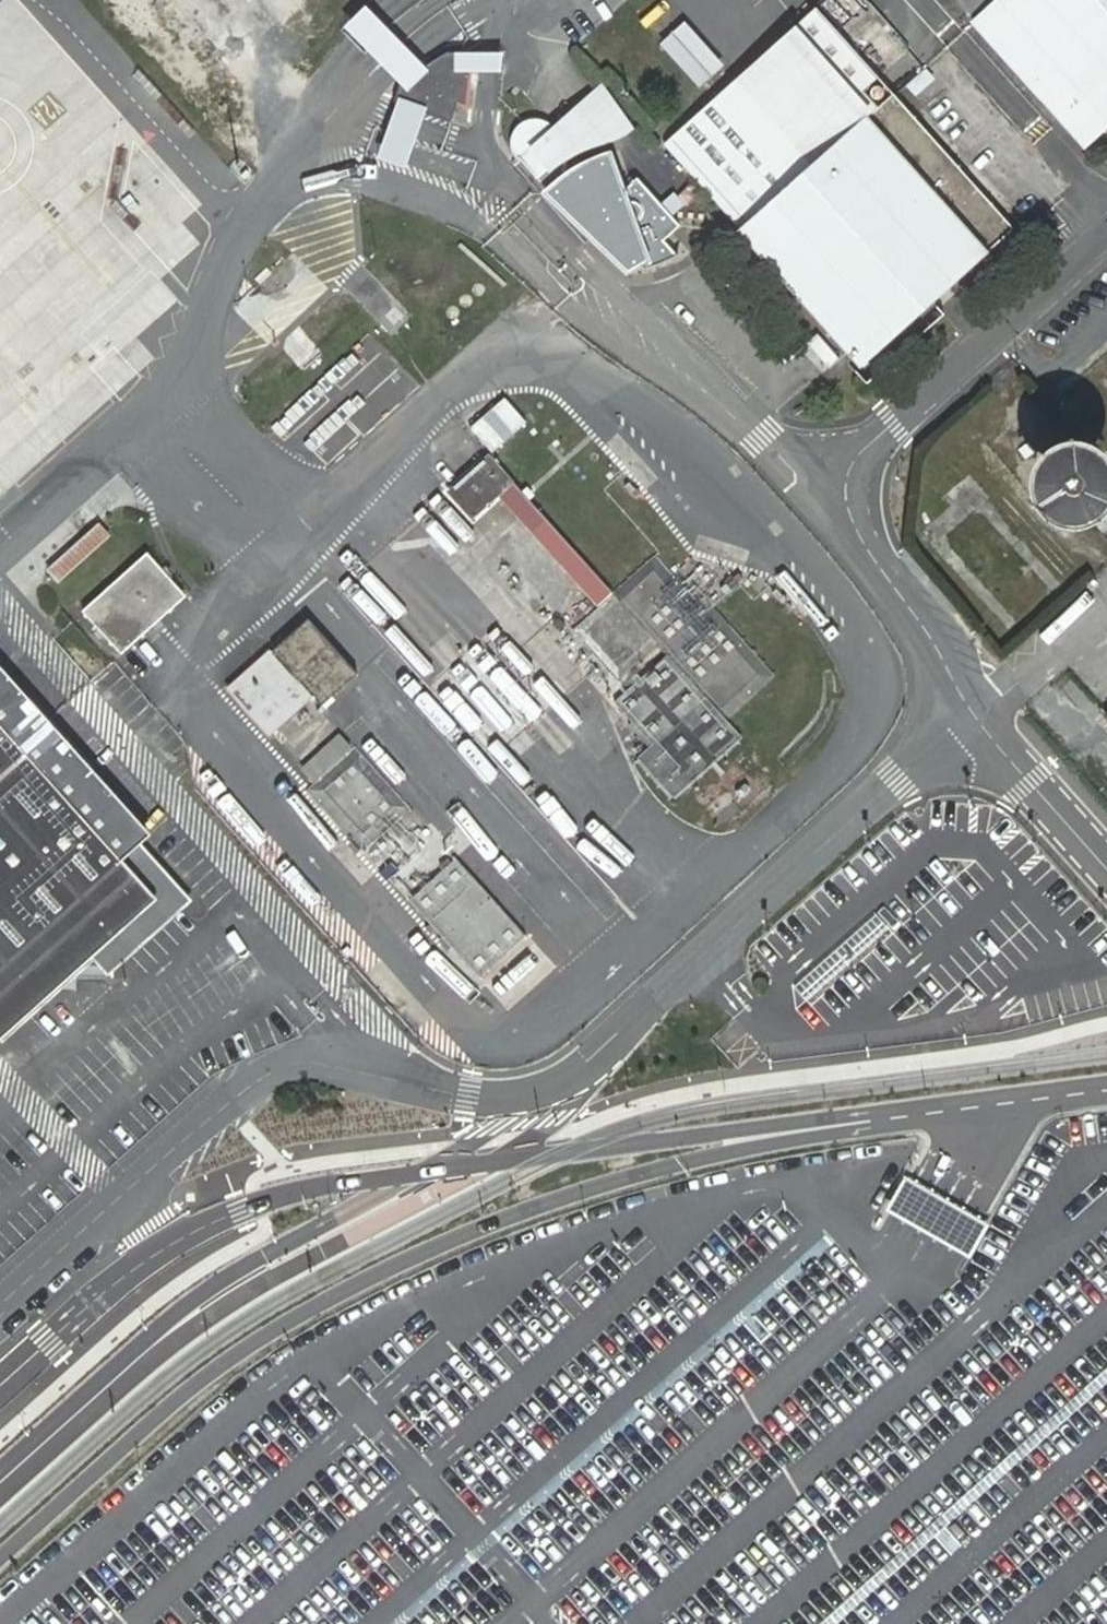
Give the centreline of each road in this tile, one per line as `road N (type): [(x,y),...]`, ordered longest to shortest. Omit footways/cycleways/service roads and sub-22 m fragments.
road 1 (unclassified): [(975,717),(552,1086),(494,1098),(321,1062),(287,1065),(205,1124),(0,1307)]
road 2 (unclassified): [(1025,1101),(679,1162),(466,1231),(333,1296),(226,1361),(0,1558)]
road 3 (unclassified): [(1025,1101),(919,1106),(278,1196),(162,1249),(0,1386)]
road 4 (unclassified): [(815,495),(1106,233)]
road 5 (unclassified): [(815,495),(915,617),(975,717)]
road 6 (unclassified): [(975,717),(1106,869)]

